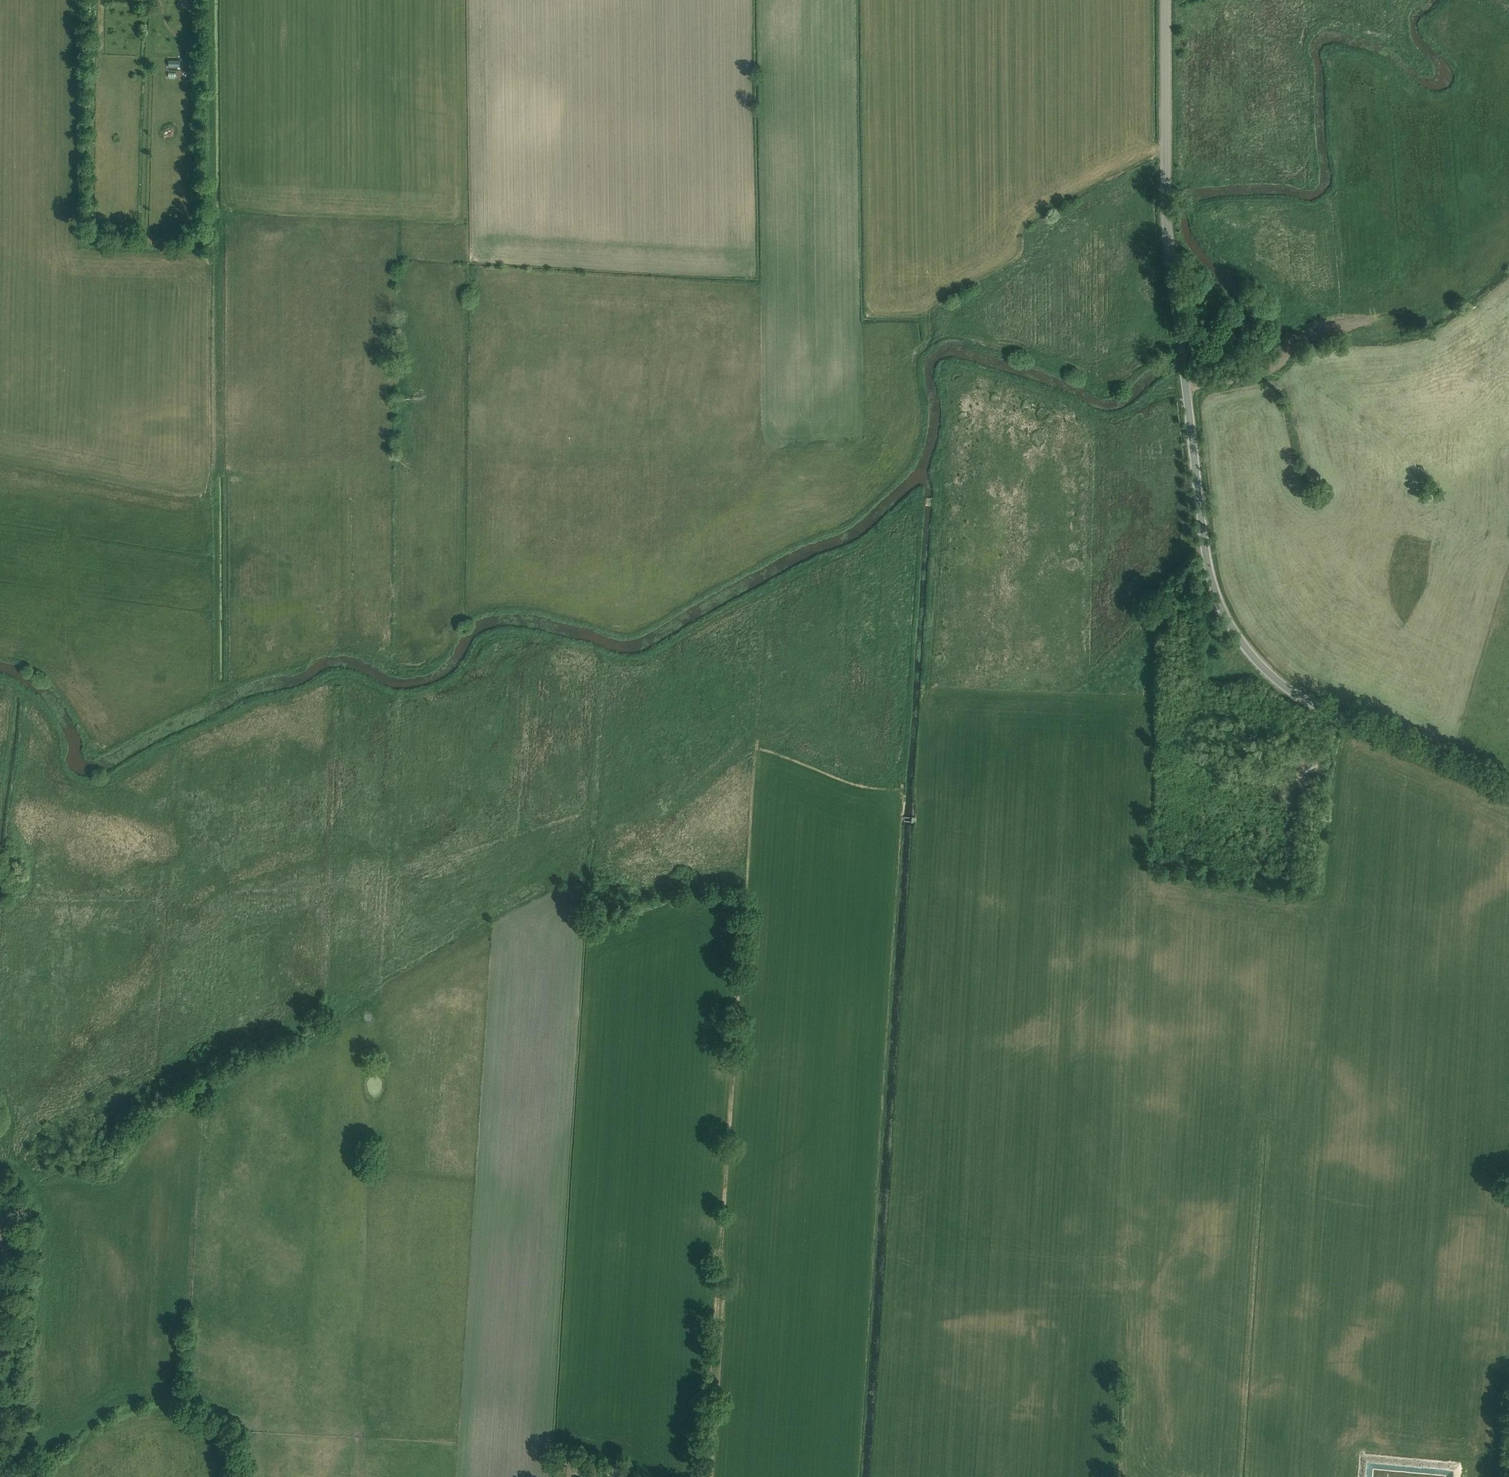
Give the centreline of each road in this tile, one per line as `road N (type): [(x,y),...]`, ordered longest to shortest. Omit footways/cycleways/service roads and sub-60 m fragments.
road 1 (tertiary): [(1508,791),(1303,698),(1262,666),(1218,600),(1168,236),(1166,0)]

